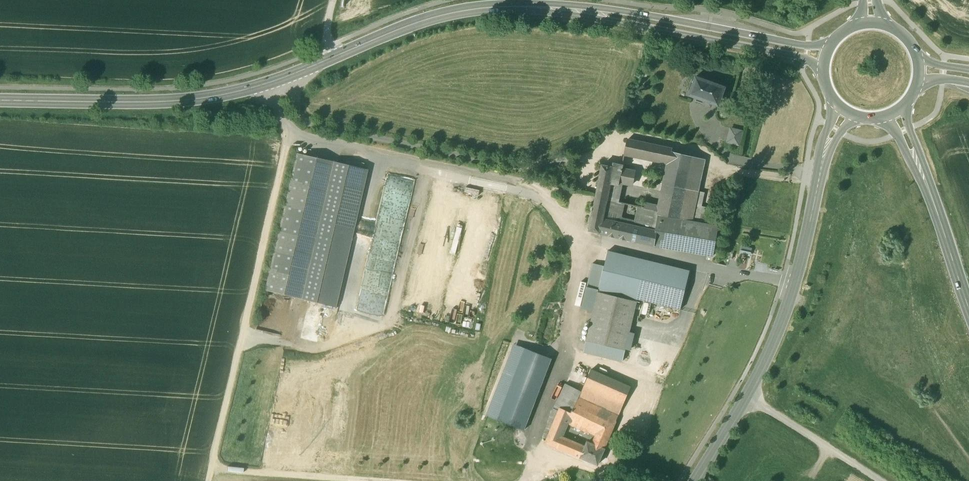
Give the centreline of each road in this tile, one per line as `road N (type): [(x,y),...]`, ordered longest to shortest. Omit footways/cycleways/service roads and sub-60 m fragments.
road 1 (secondary): [(0,101),(205,98),(278,80),(425,20),(531,7)]
road 2 (track): [(290,134),(209,480)]
road 3 (unclassified): [(819,175),(774,341),(695,480)]
road 4 (secondary): [(832,44),(597,8),(531,7)]
road 5 (secondary): [(531,7),(796,56),(823,70)]
road 6 (track): [(746,397),(879,480)]
road 7 (track): [(368,480),(212,468)]
road 8 (secondary): [(968,309),(920,170)]

